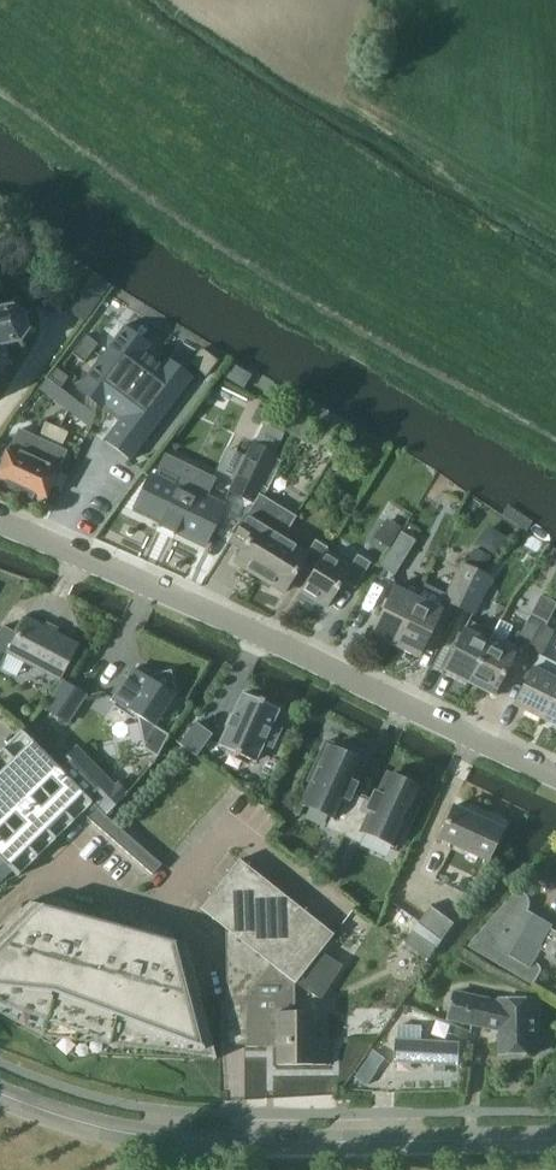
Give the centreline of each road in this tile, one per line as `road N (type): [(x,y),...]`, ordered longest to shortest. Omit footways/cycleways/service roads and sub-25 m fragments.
road 1 (tertiary): [(555,771),(0,520)]
road 2 (tertiary): [(555,1138),(292,1144),(151,1134),(0,1089)]

